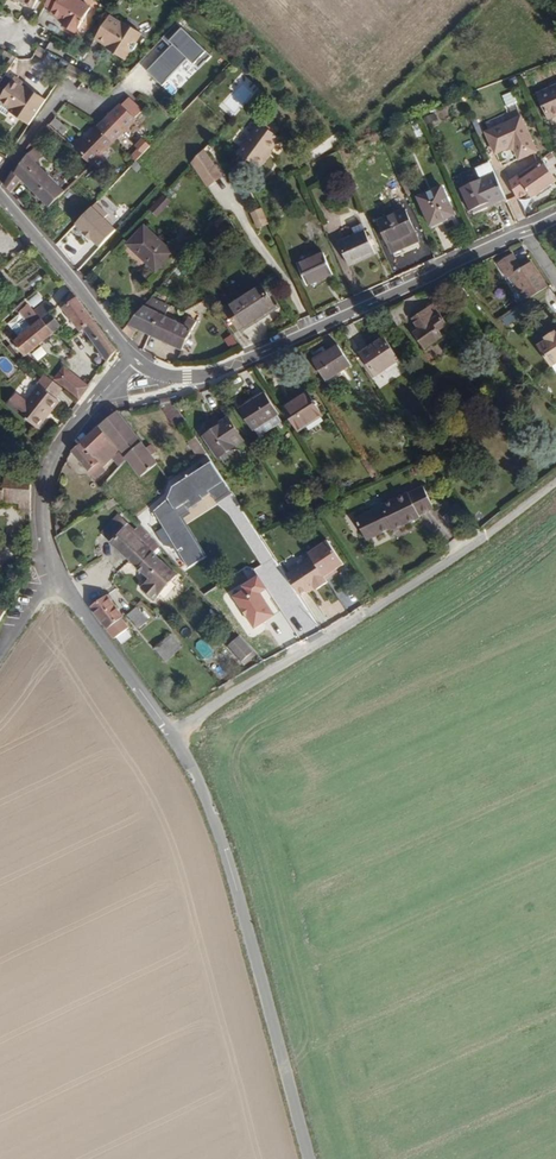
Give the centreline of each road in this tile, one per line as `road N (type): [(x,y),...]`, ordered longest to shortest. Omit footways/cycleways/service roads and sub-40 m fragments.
road 1 (residential): [(167,728),(424,577),(555,480)]
road 2 (tertiary): [(312,1158),(223,830),(167,728)]
road 3 (tertiary): [(167,728),(50,555),(40,505),(45,463),(60,439),(138,363)]
road 4 (tertiary): [(527,227),(205,375),(173,376),(138,363)]
road 5 (residential): [(138,363),(0,191)]

